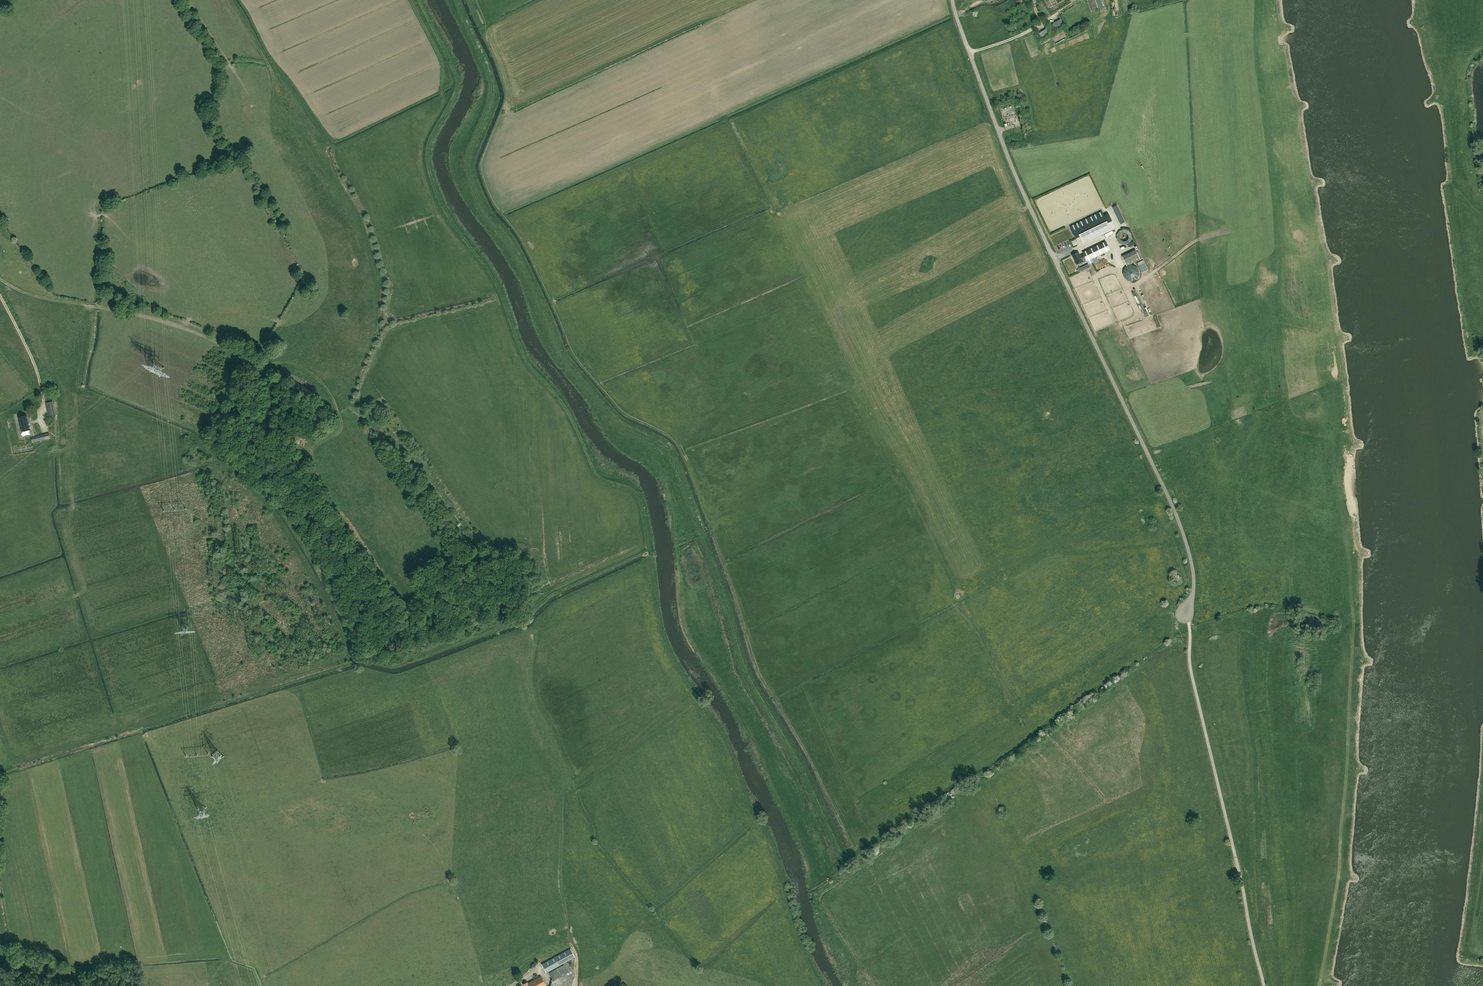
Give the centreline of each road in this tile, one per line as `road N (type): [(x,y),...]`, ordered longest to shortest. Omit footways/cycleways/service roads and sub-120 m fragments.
road 1 (unclassified): [(952,0),(1010,160),(1177,515),(1193,571),(1190,616)]
road 2 (track): [(231,462),(270,408),(260,364),(179,326),(42,299),(0,280)]

